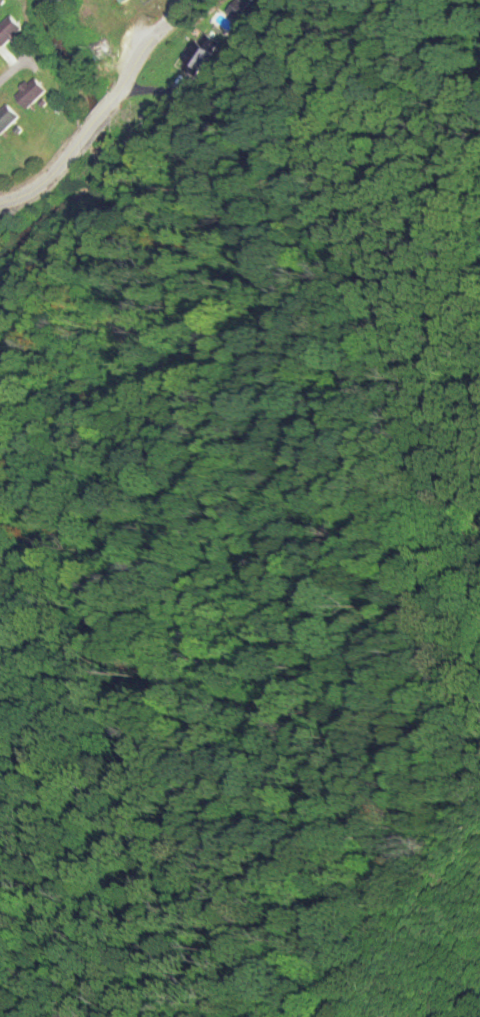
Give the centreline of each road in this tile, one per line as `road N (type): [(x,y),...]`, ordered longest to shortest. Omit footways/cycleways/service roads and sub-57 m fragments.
road 1 (residential): [(0,203),(29,193),(63,166),(137,57),(194,0)]

